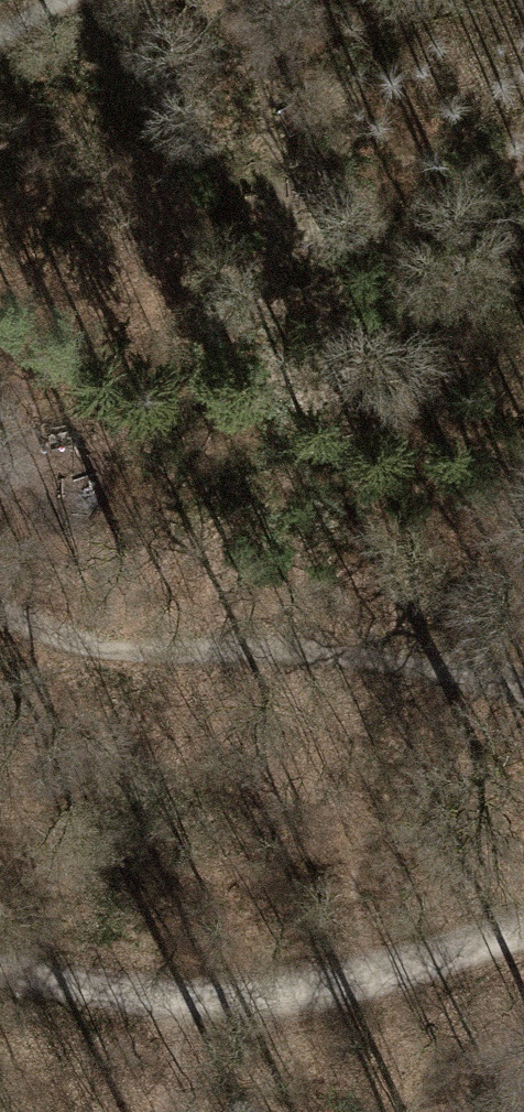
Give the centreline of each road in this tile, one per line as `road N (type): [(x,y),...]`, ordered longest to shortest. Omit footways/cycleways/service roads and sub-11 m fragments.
road 1 (track): [(0,598),(17,618),(133,643),(280,648),(523,685)]
road 2 (track): [(0,953),(137,988),(352,983),(523,934)]
road 3 (track): [(280,648),(477,424)]

